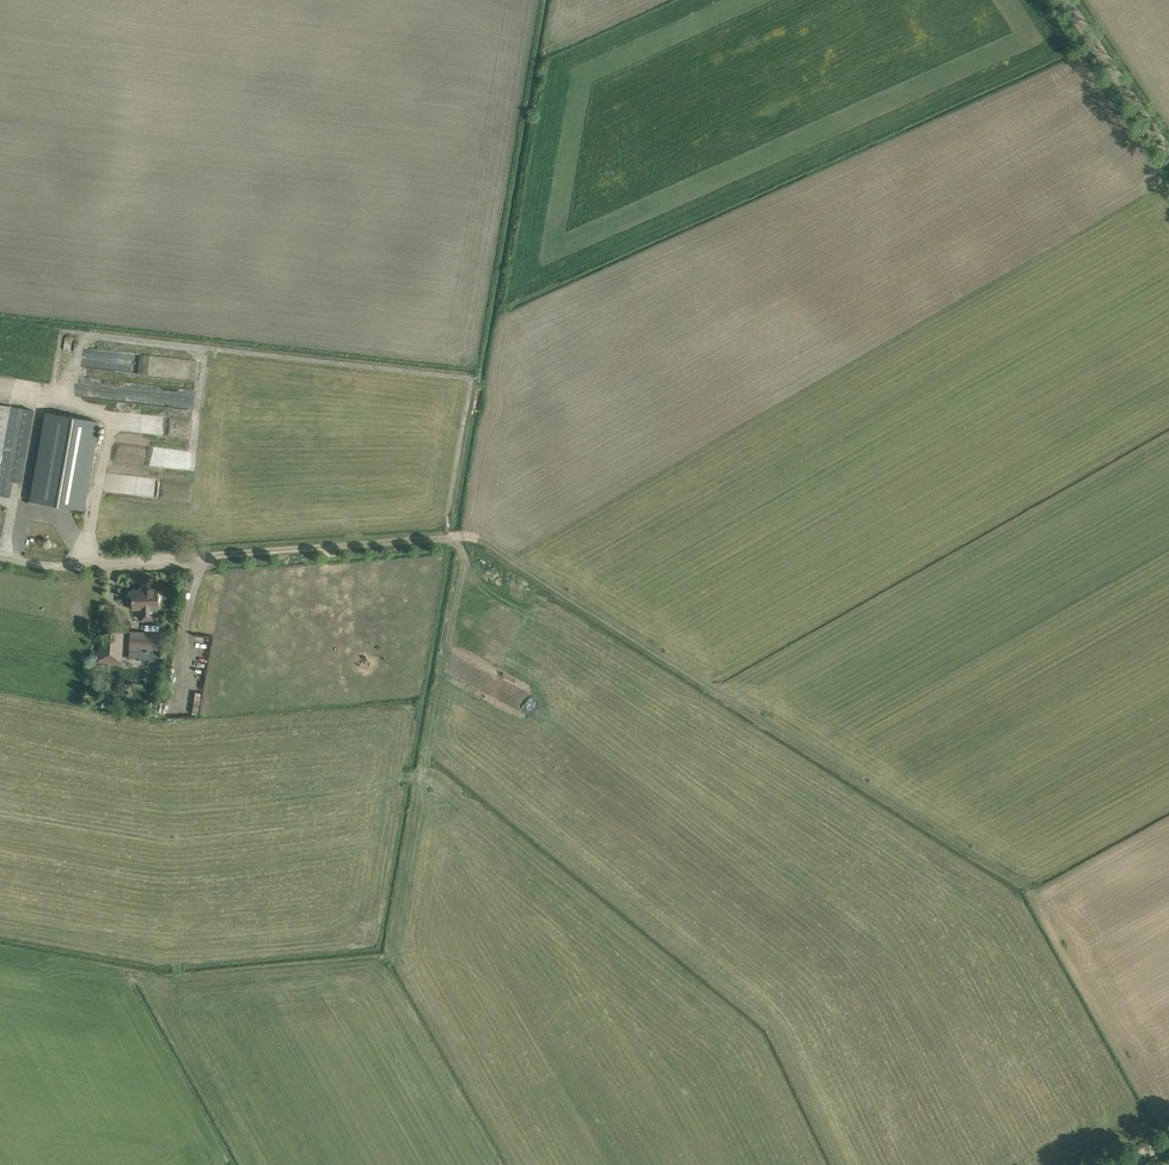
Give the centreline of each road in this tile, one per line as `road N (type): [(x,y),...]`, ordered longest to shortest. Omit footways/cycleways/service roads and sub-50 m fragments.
road 1 (unclassified): [(473,536),(134,563),(0,556)]
road 2 (unclassified): [(1168,153),(1066,0)]

